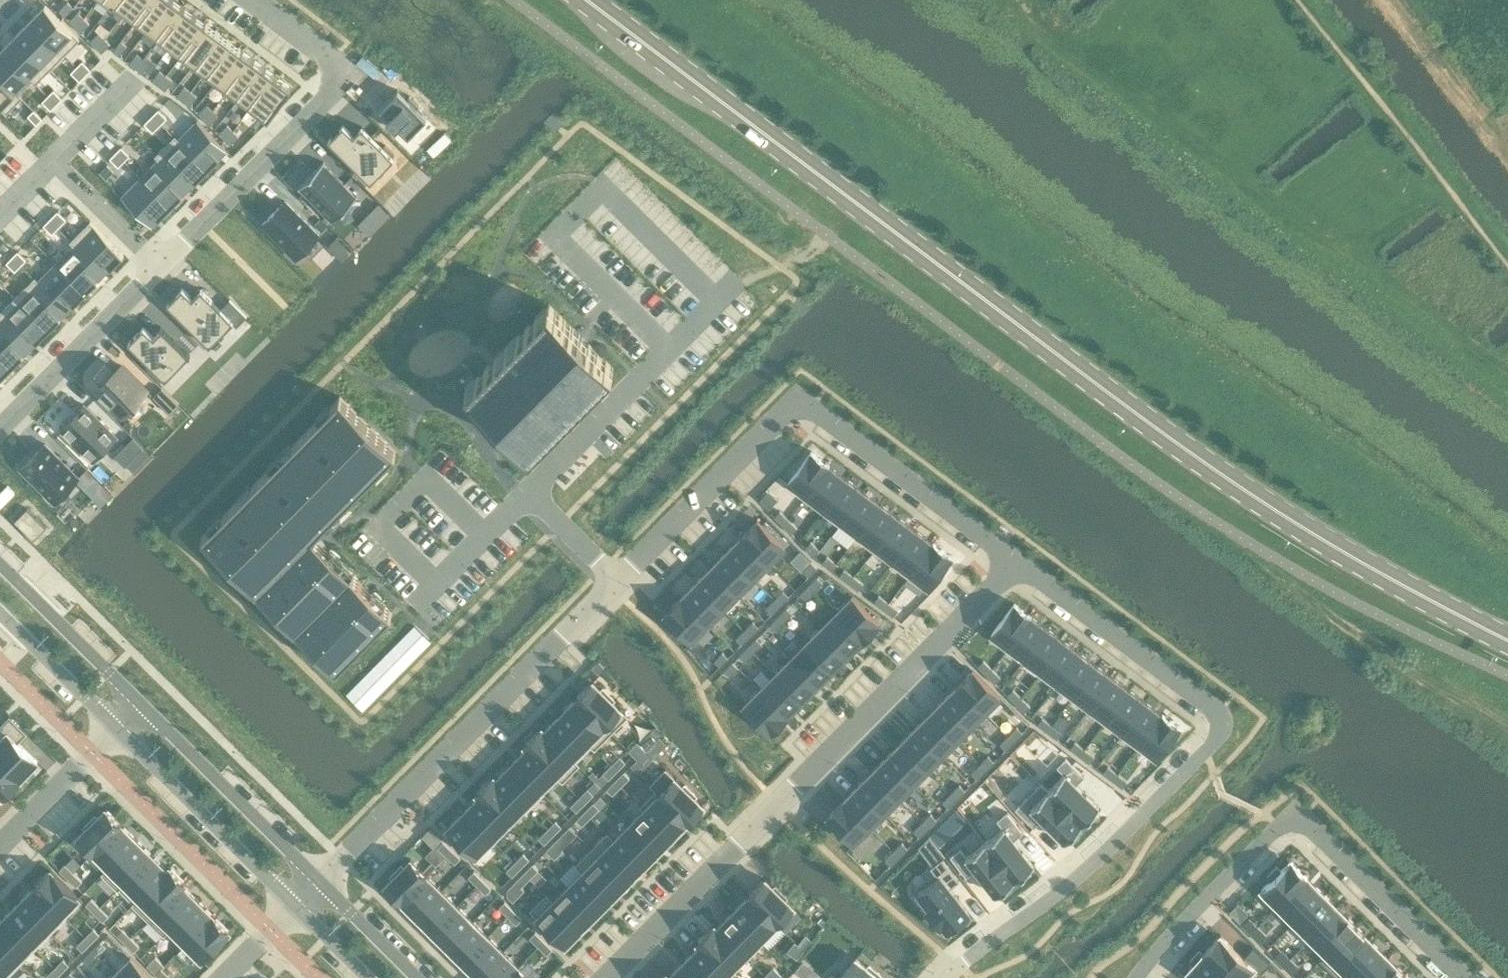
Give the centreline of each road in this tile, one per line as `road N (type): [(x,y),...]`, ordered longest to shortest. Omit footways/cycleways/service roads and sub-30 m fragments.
road 1 (primary): [(1507,639),(1240,488),(587,0)]
road 2 (residential): [(605,977),(998,585),(1015,558)]
road 3 (residential): [(620,582),(794,395),(1015,558)]
road 4 (residential): [(0,429),(355,74)]
road 5 (residential): [(323,886),(620,582)]
road 6 (residential): [(951,977),(1097,857),(1219,734)]
road 7 (residential): [(528,495),(730,285)]
road 8 (residential): [(1015,558),(1219,711),(1219,734)]
road 9 (tertiary): [(323,886),(143,705)]
road 10 (tertiary): [(120,730),(299,908)]
road 11 (residential): [(1291,809),(1464,977)]
road 12 (residential): [(1291,809),(1133,977)]
road 13 (tertiary): [(143,705),(0,564)]
road 14 (residential): [(0,850),(120,730)]
road 15 (tertiary): [(0,611),(120,730)]
road 16 (tertiary): [(417,977),(323,886)]
road 17 (residential): [(620,582),(528,495)]
road 18 (residential): [(259,0),(355,74)]

